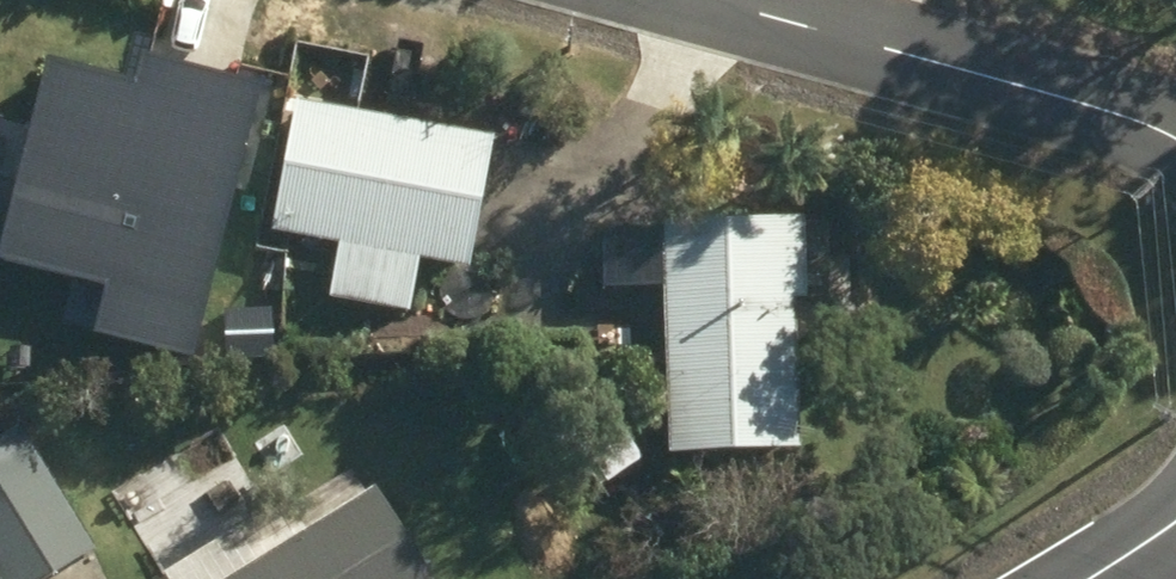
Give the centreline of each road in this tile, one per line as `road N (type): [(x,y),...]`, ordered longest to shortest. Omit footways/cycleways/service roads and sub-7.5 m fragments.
road 1 (residential): [(1175,140),(1078,100),(709,0)]

